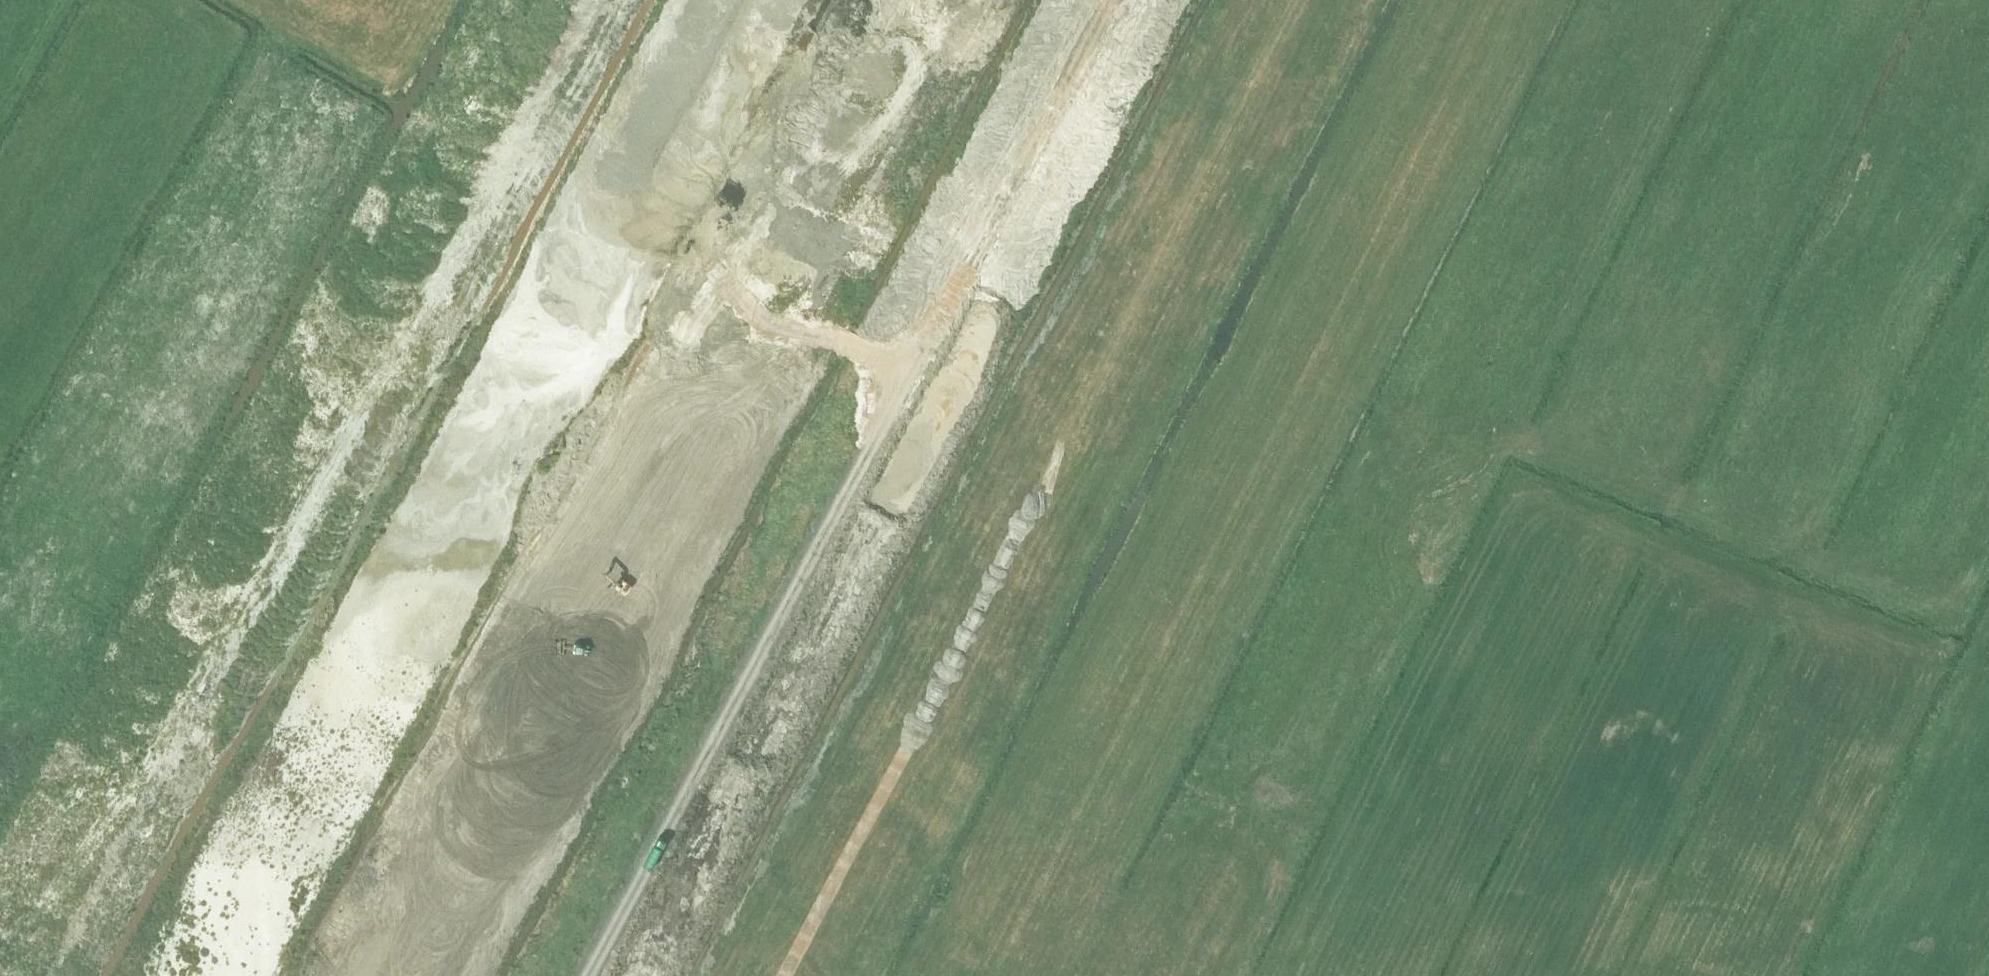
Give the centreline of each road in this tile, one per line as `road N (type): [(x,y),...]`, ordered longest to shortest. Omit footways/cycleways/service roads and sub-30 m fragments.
road 1 (track): [(1113,0),(587,975)]

